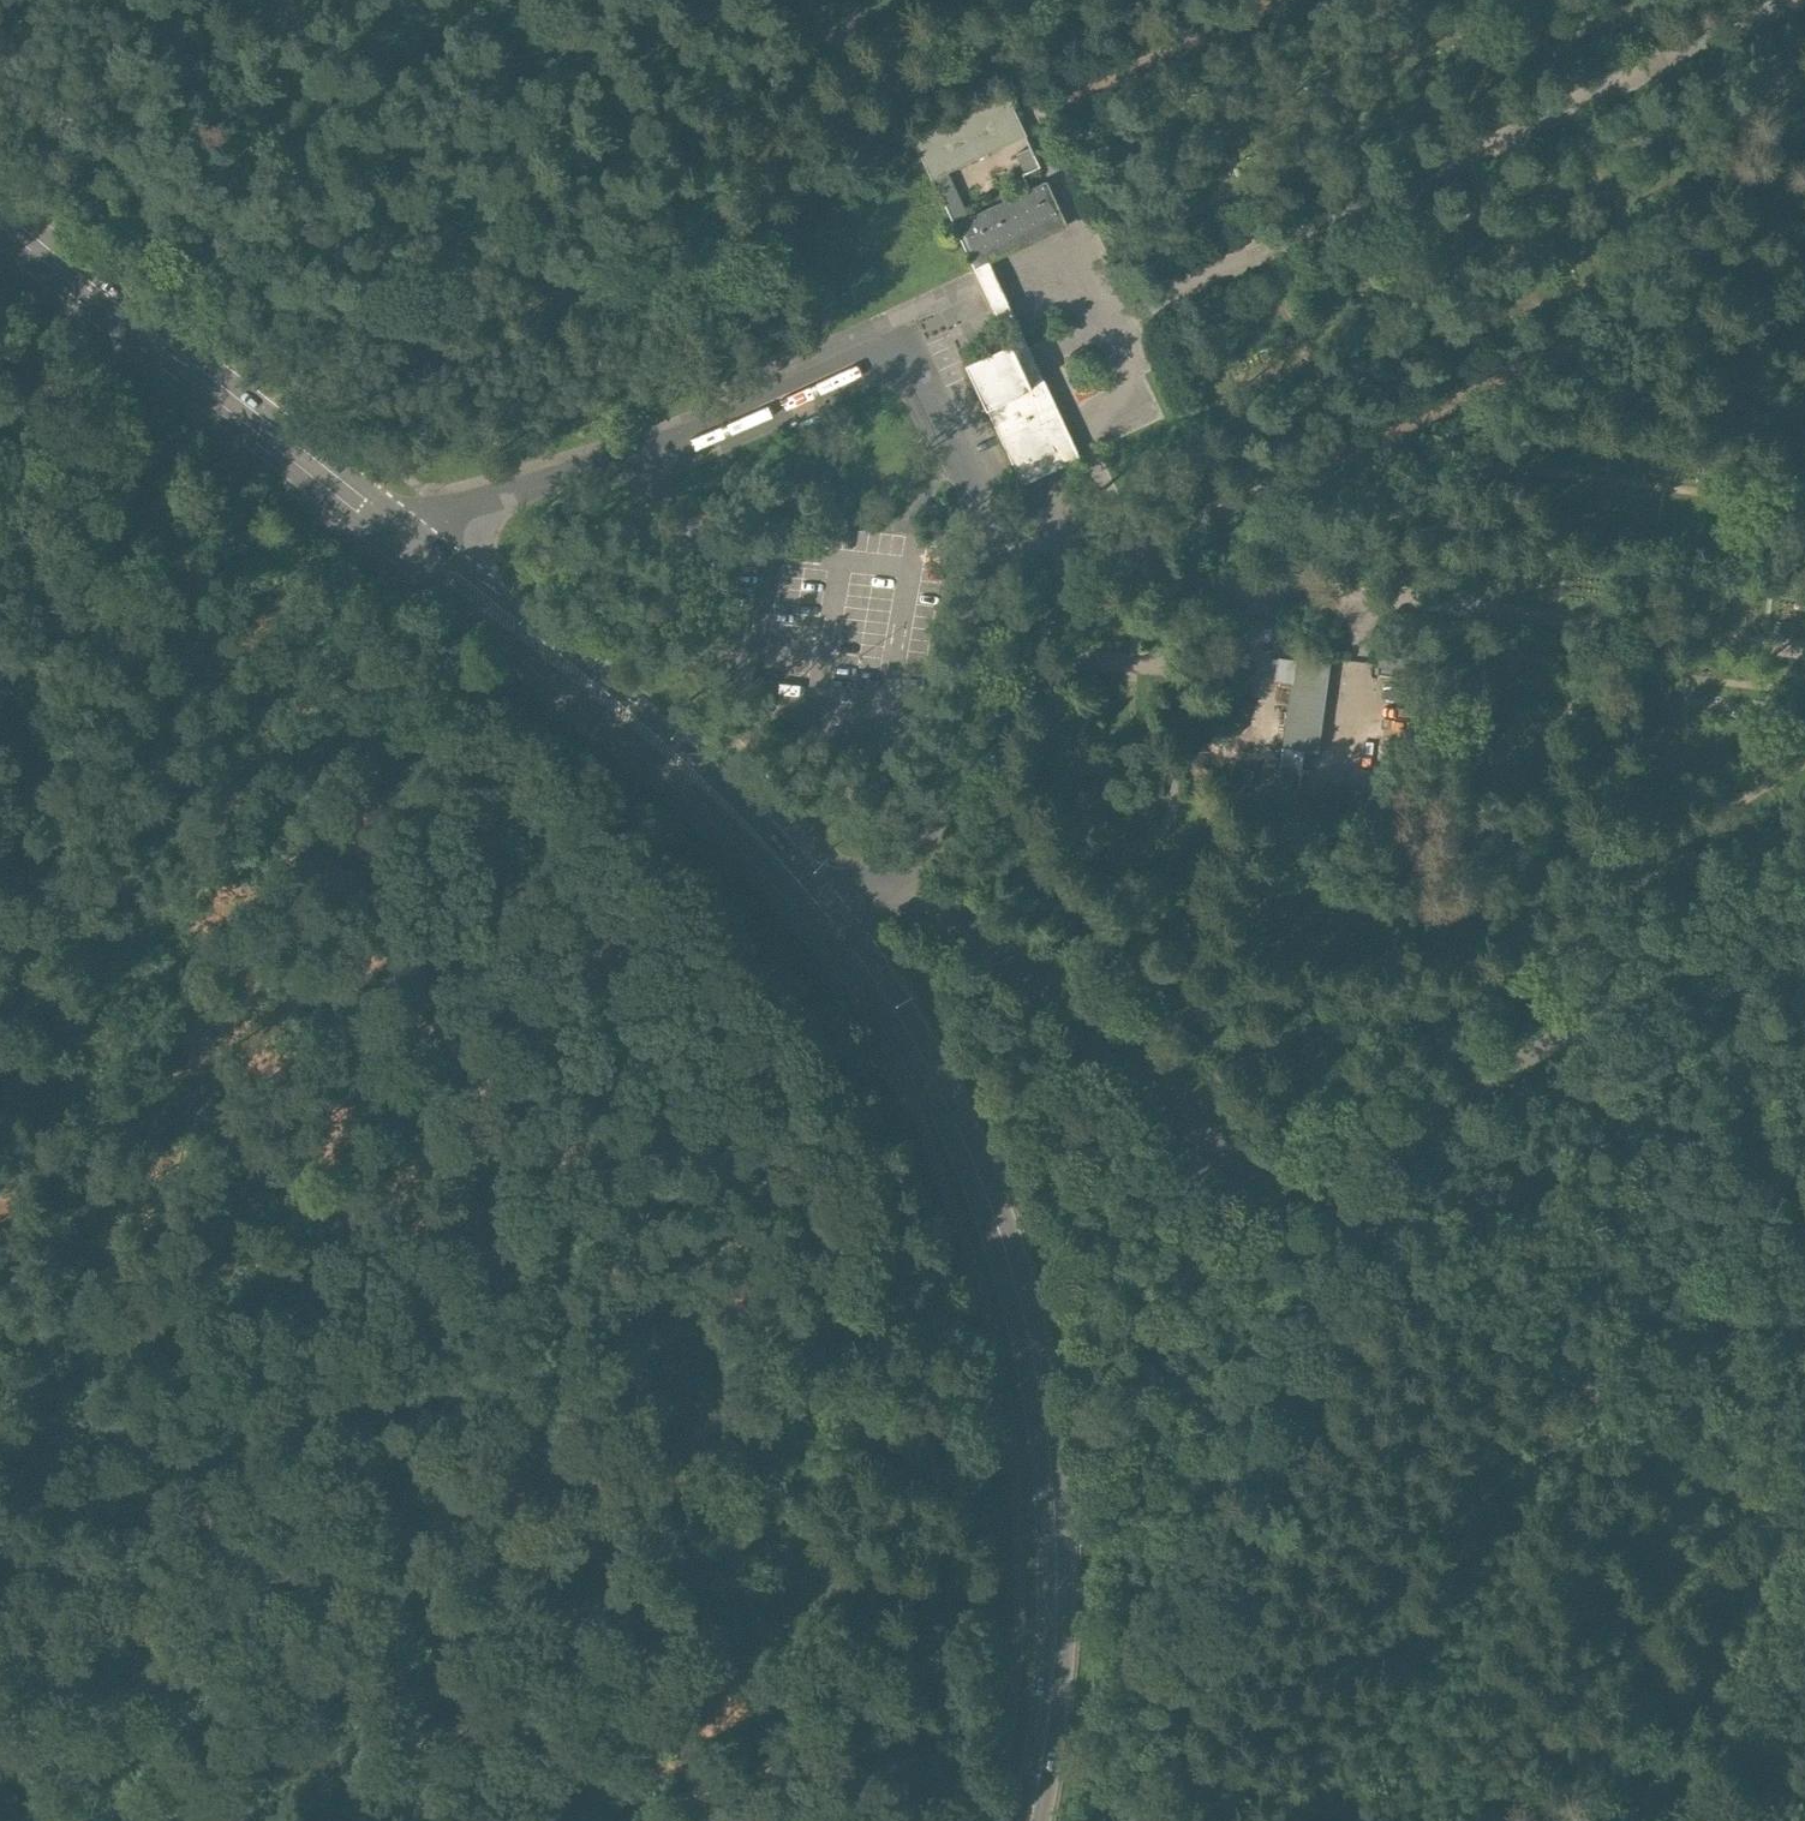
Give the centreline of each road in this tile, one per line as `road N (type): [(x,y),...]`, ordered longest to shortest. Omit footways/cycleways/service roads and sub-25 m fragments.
road 1 (primary): [(0,219),(706,788),(789,875),(879,991),(971,1160),(1024,1317),(1044,1412),(1056,1607),(1030,1820)]
road 2 (track): [(1804,1562),(1295,1174)]

